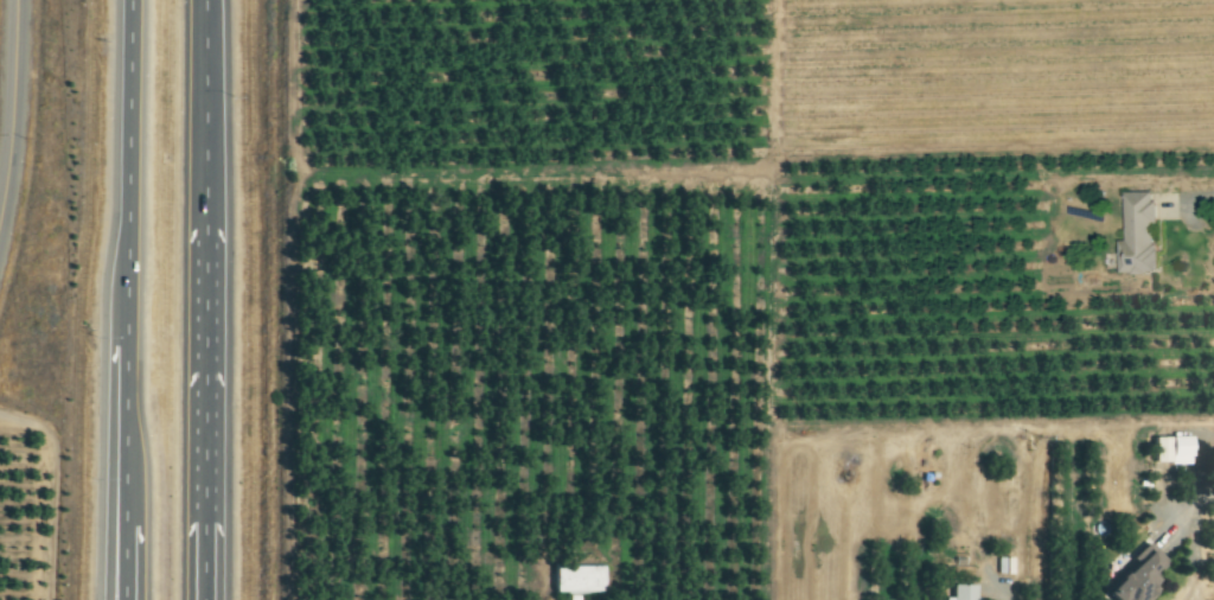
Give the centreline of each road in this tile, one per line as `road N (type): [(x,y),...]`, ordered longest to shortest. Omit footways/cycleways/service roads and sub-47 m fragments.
road 1 (motorway): [(203,599),(205,225)]
road 2 (motorway): [(134,0),(126,343)]
road 3 (motorway): [(126,343),(124,599)]
road 4 (motorway): [(205,225),(207,0)]
road 5 (residential): [(0,219),(17,0)]

